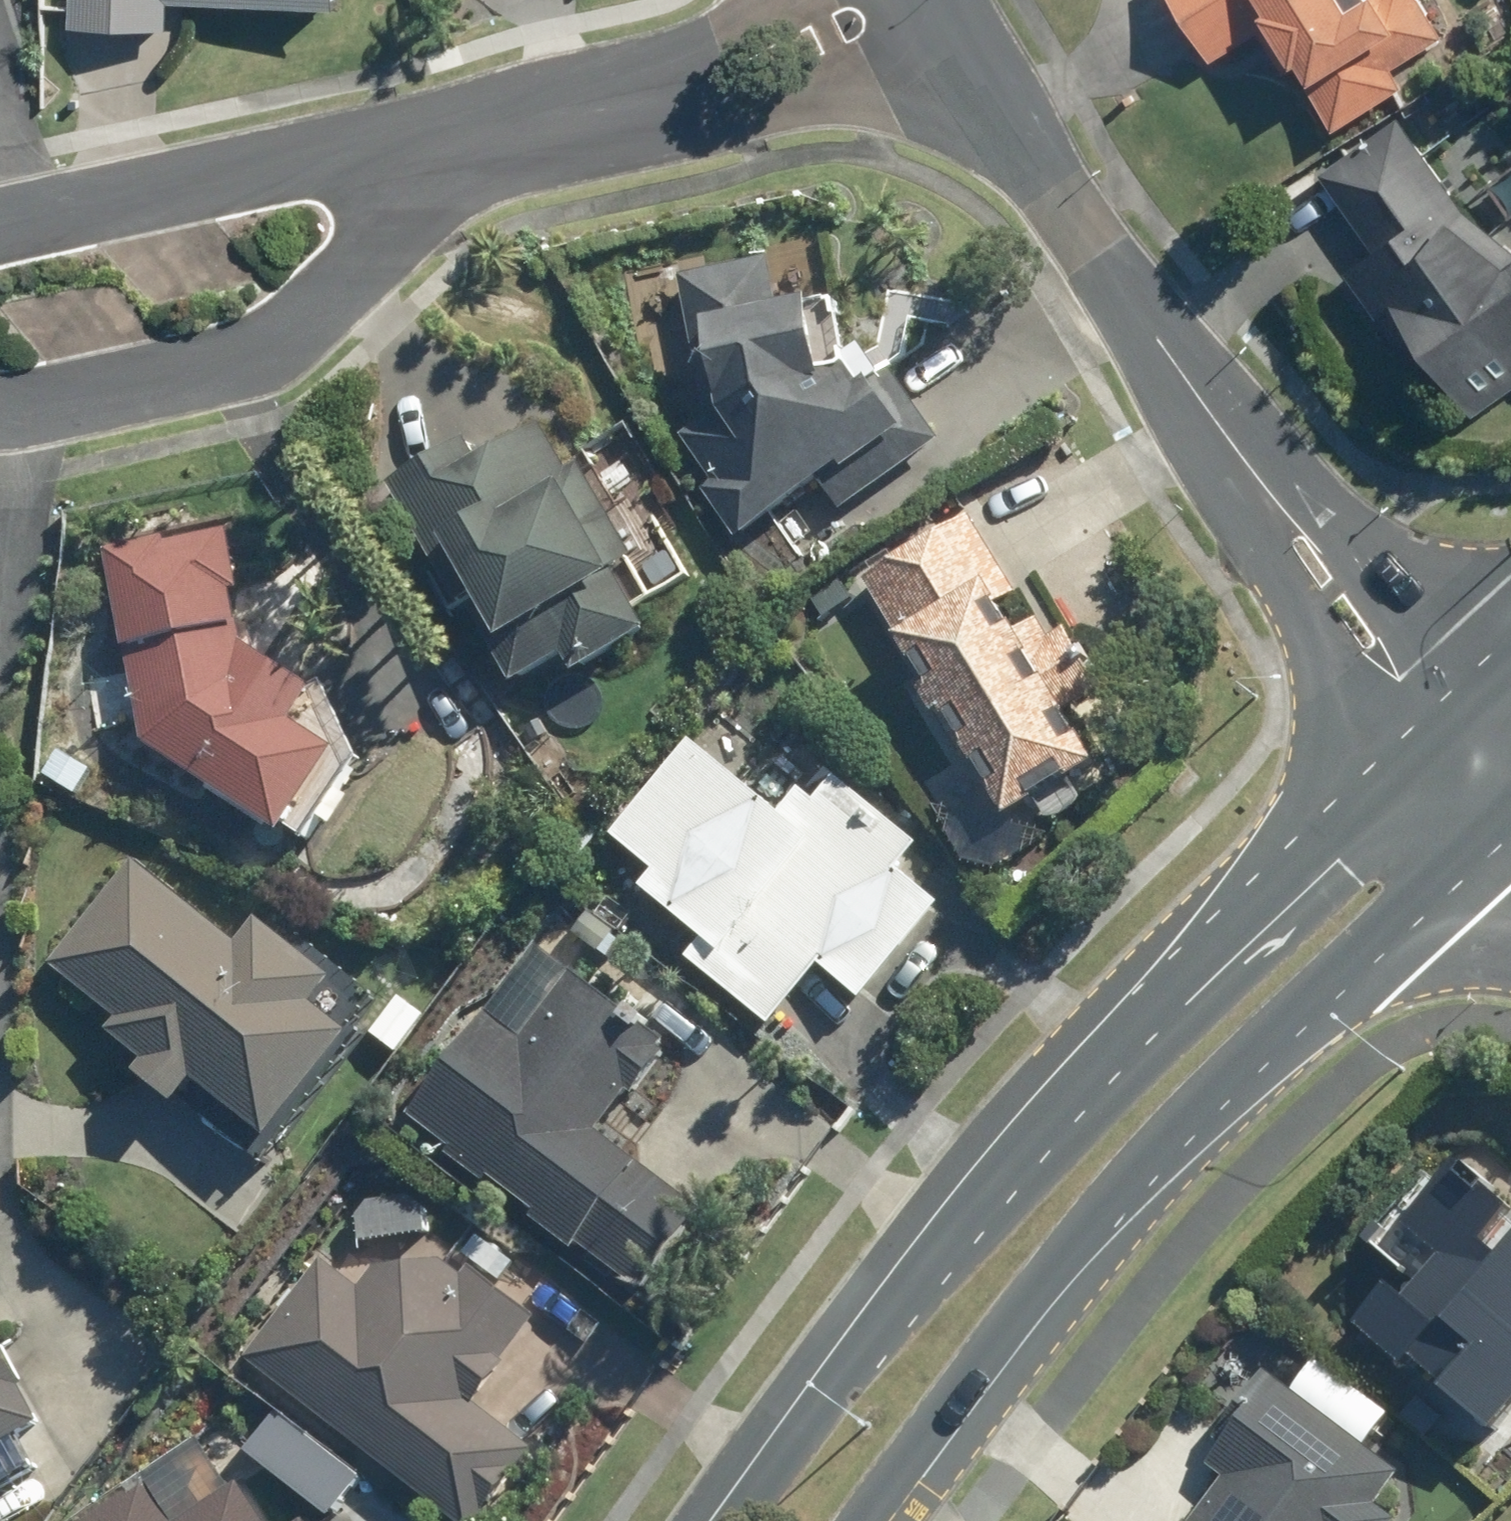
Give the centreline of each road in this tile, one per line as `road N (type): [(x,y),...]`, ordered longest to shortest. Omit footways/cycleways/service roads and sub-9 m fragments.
road 1 (secondary): [(740,1520),(1091,1060),(1384,780)]
road 2 (secondary): [(1458,873),(1094,1231),(880,1520)]
road 3 (residential): [(485,124),(443,181),(260,358),(0,408)]
road 4 (residential): [(9,221),(485,124)]
road 5 (tertiary): [(932,0),(1196,387)]
road 6 (tertiary): [(1384,780),(1228,502),(1196,387)]
road 7 (residential): [(897,0),(750,78),(485,124)]
road 8 (tertiary): [(1196,387),(1281,456),(1477,704)]
road 9 (secondary): [(1384,780),(1477,704)]

